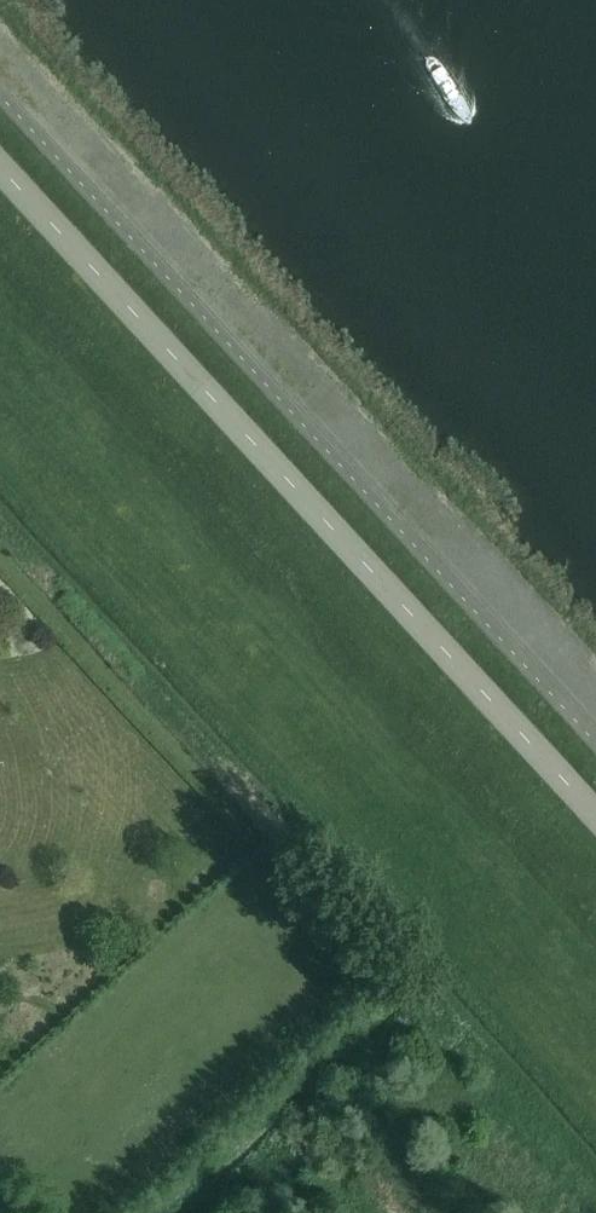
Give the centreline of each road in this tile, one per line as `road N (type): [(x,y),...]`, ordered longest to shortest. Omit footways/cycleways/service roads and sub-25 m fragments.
road 1 (tertiary): [(0,169),(595,817)]
road 2 (track): [(595,1193),(434,1007)]

